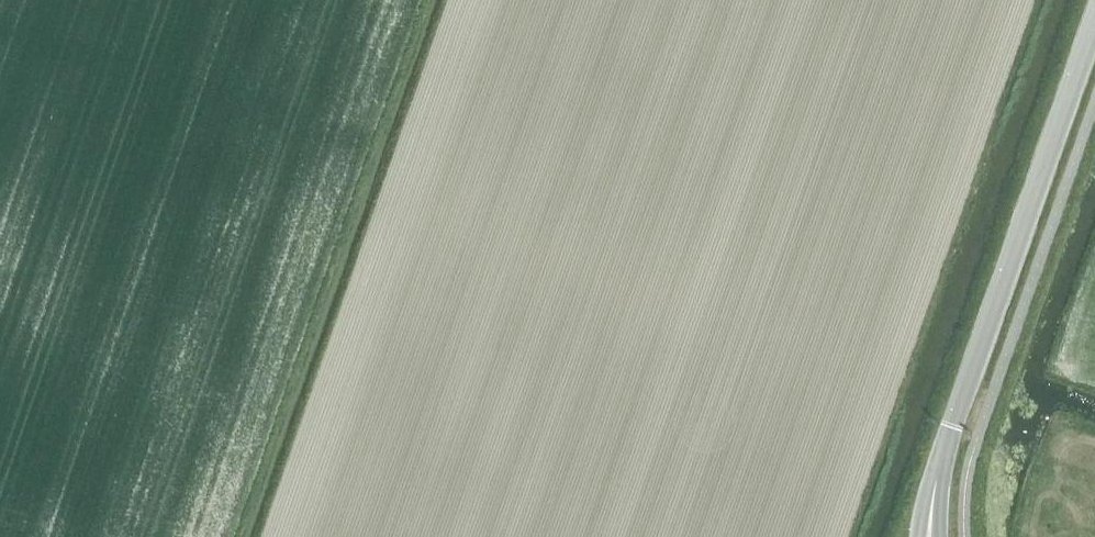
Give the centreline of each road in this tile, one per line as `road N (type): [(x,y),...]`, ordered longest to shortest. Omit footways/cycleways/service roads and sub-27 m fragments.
road 1 (tertiary): [(931,536),(953,426),(1094,20)]

